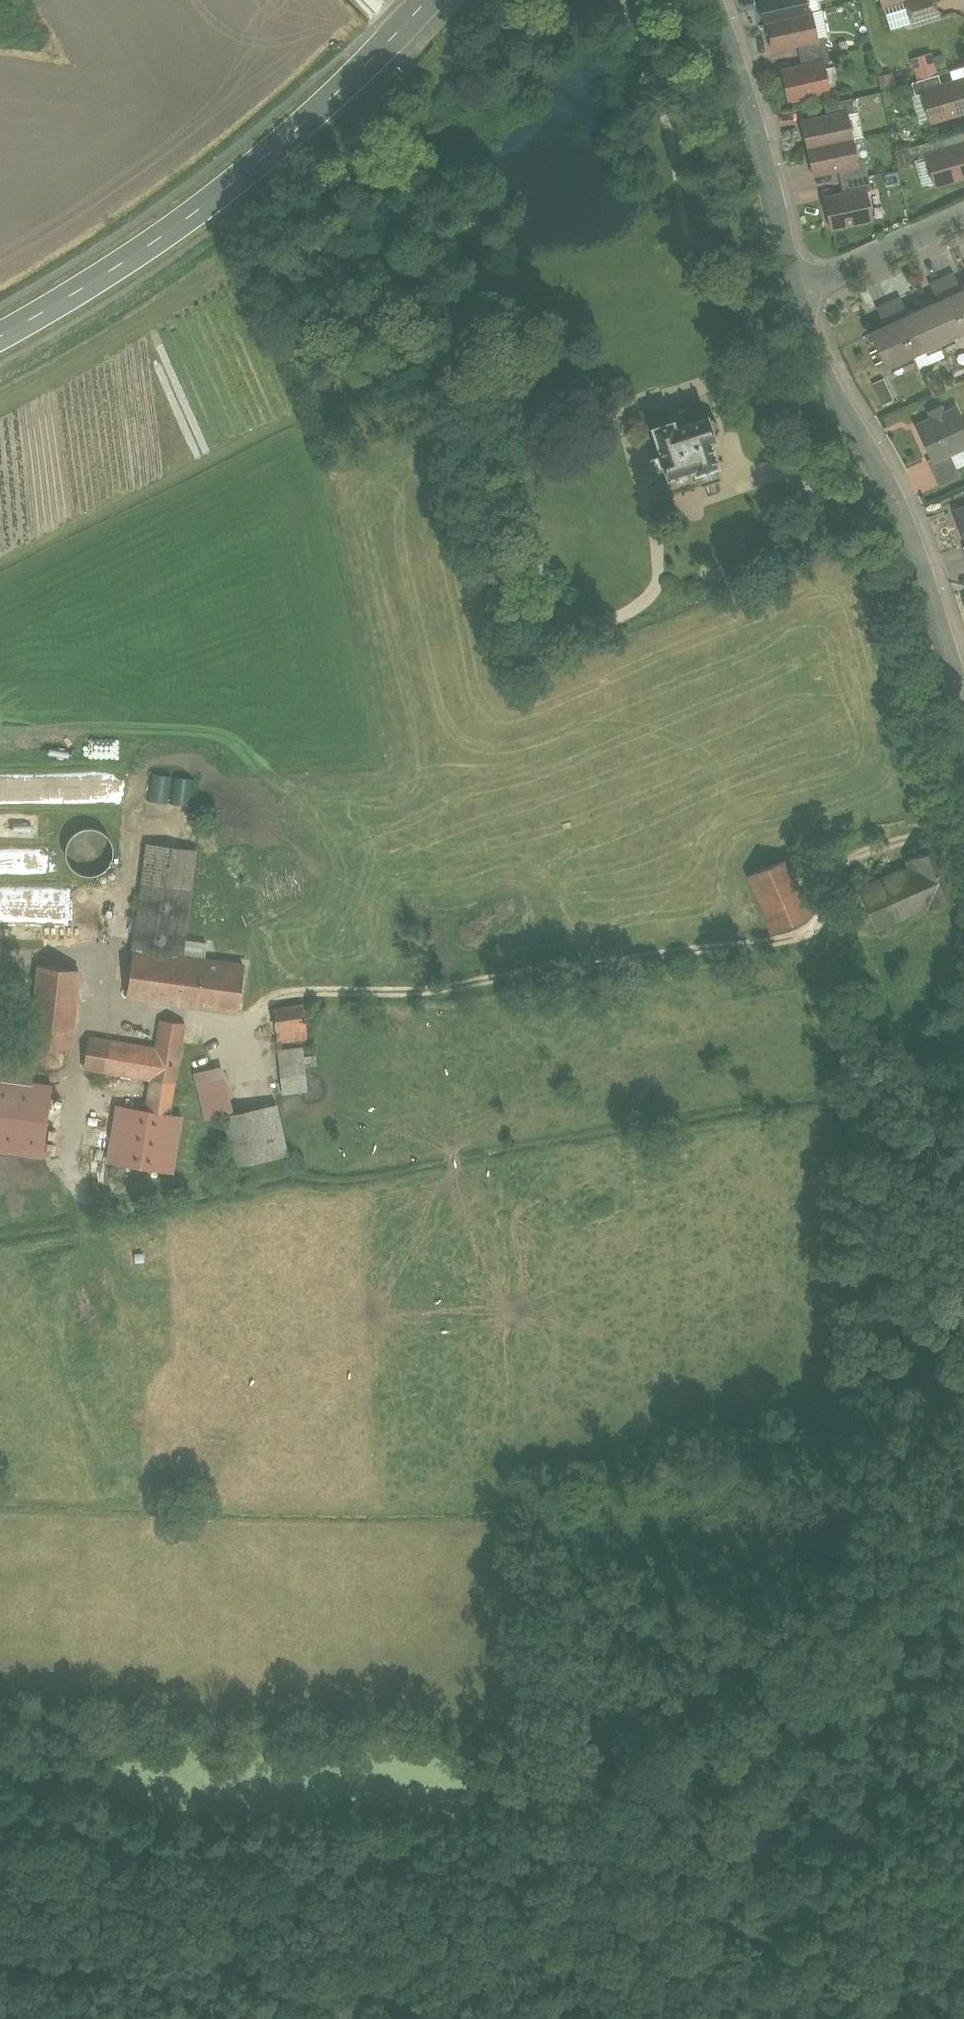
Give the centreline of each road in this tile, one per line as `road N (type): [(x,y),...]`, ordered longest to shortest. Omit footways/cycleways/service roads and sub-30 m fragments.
road 1 (track): [(521,2007),(515,1872),(0,1877)]
road 2 (secondary): [(431,0),(391,48),(225,194),(0,338)]
road 3 (residential): [(963,694),(916,535),(817,359),(792,288)]
road 4 (residential): [(792,288),(700,0)]
road 5 (residential): [(963,214),(792,288)]

